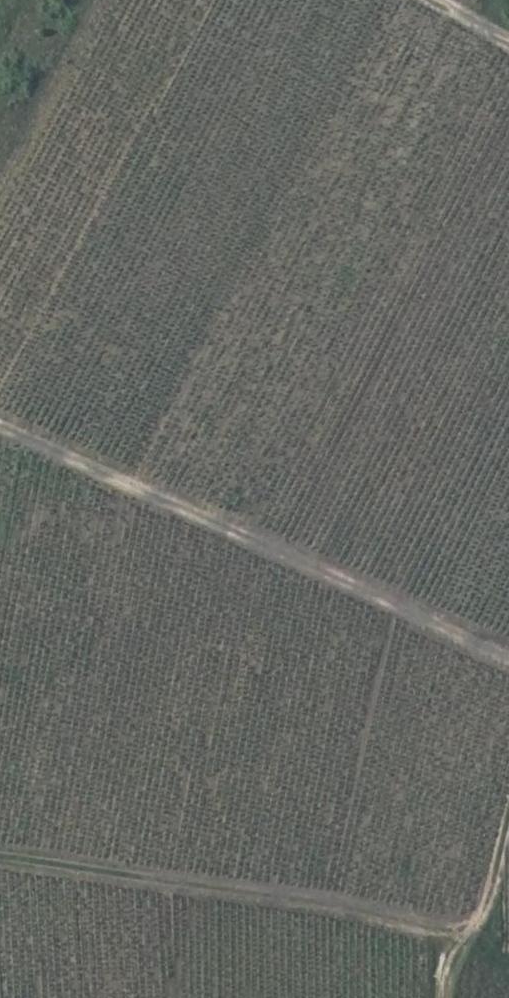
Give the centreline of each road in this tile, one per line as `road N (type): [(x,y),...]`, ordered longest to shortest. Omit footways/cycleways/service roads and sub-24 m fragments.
road 1 (track): [(0,862),(258,892),(475,940),(508,809)]
road 2 (track): [(0,425),(508,648)]

